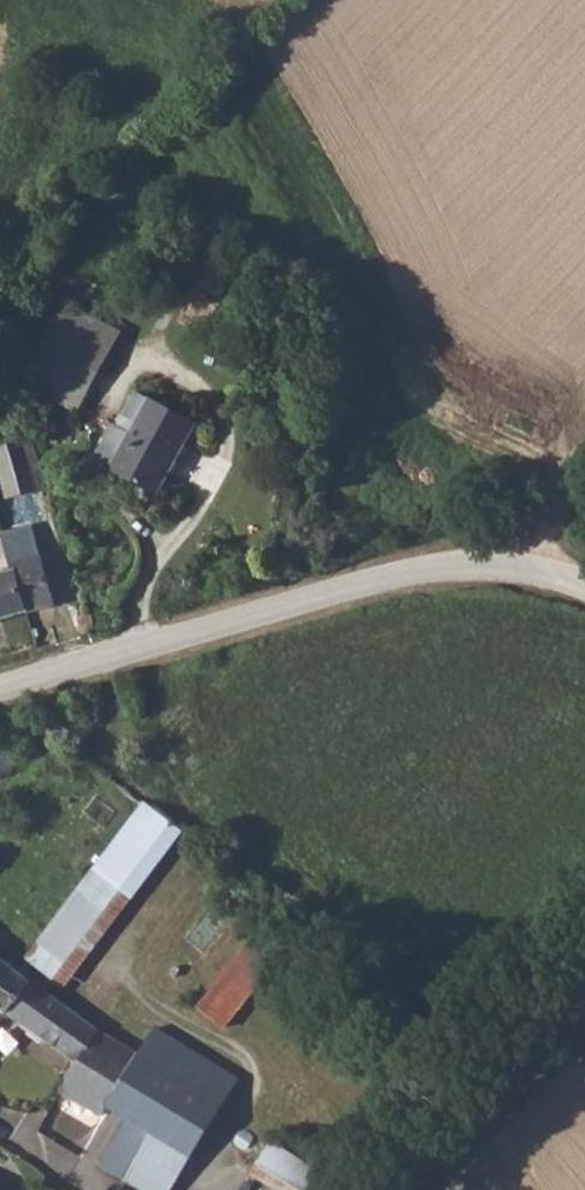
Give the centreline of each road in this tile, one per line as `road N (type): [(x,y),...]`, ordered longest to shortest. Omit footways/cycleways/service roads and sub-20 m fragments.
road 1 (tertiary): [(584,586),(503,565),(433,566),(0,693)]

